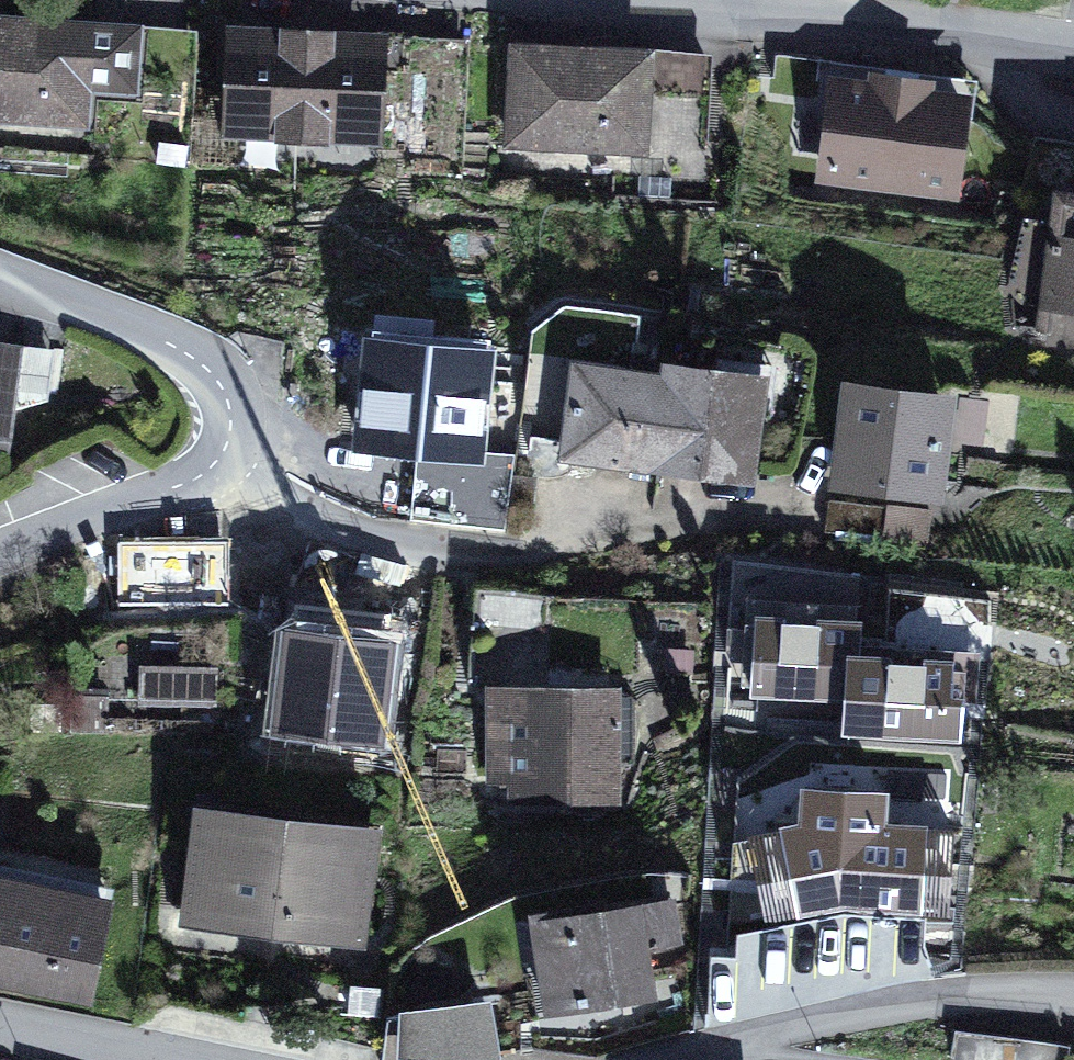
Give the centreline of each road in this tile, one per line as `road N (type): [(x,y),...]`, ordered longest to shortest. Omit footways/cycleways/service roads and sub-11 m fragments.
road 1 (residential): [(803,501),(559,541),(435,542),(328,519),(217,445)]
road 2 (residential): [(1010,37),(605,0)]
road 3 (residential): [(718,1059),(893,1003),(1073,1004)]
road 4 (residential): [(0,269),(144,327),(195,360),(225,397),(217,445)]
road 5 (residential): [(217,445),(168,481),(0,542)]
road 6 (residential): [(0,1031),(128,1059)]

